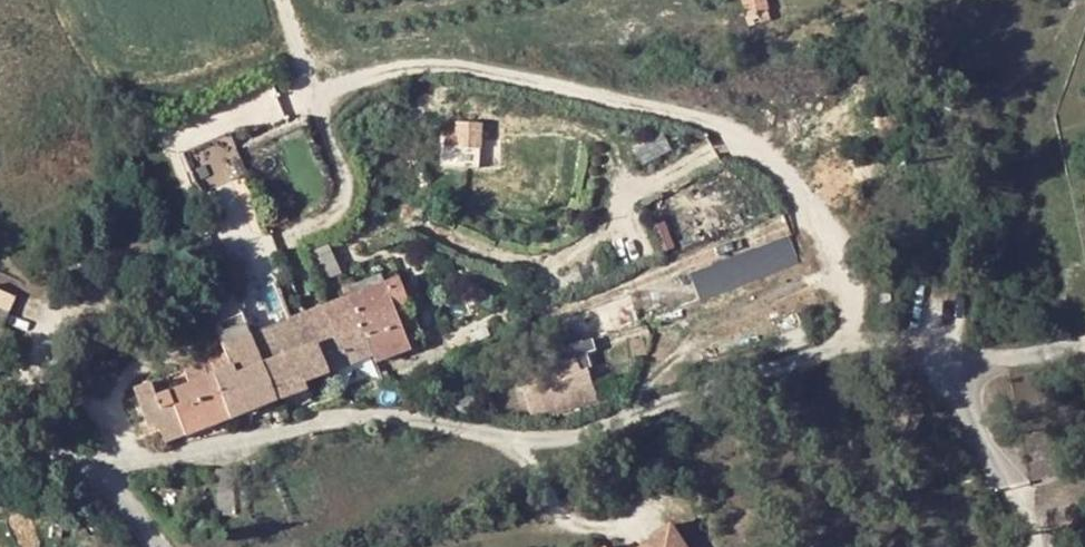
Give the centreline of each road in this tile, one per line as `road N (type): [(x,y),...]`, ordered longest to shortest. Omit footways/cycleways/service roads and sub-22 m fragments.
road 1 (residential): [(77,474),(361,415),(568,437),(855,344)]
road 2 (residential): [(281,107),(378,75),(453,68),(720,125),(750,142),(804,198),(830,244),(855,344)]
road 3 (residential): [(855,344),(988,359),(1084,346)]
road 4 (unclassified): [(77,474),(139,505),(174,546)]

